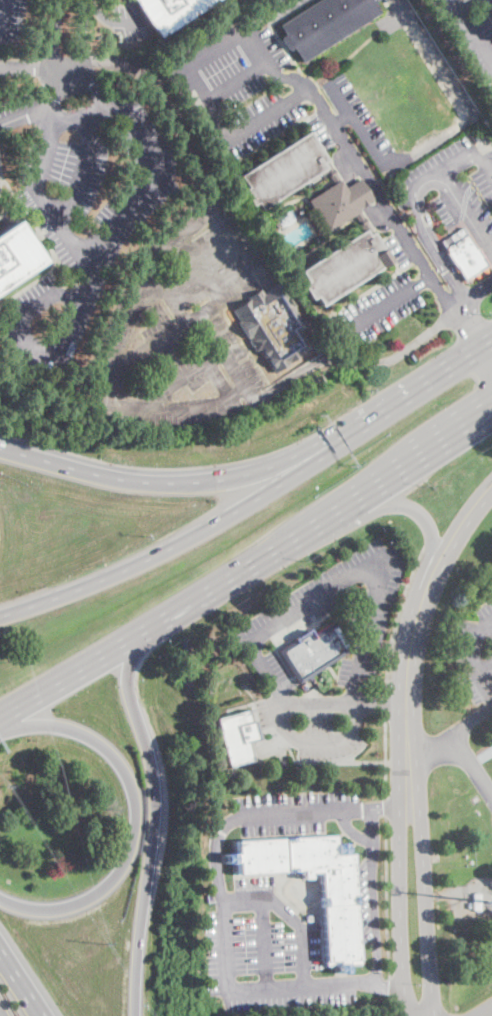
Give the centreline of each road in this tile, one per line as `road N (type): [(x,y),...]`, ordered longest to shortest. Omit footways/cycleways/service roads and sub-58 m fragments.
road 1 (primary): [(0,716),(491,413)]
road 2 (motorway): [(136,1015),(156,784),(130,675),(151,629)]
road 3 (motorway): [(0,731),(46,725),(97,741),(127,776),(136,809),(132,845),(104,890),(61,909),(0,899)]
road 4 (primary): [(332,443),(274,487),(153,556),(0,616)]
road 5 (motorway): [(332,443),(259,471),(181,485),(105,478),(0,449)]
road 6 (tertiary): [(308,530),(389,505),(418,510),(431,543),(418,612)]
road 7 (tertiary): [(410,808),(399,820),(409,1015)]
road 8 (tertiary): [(435,1015),(423,827),(410,808)]
road 9 (tertiary): [(418,612),(407,698),(410,808)]
road 10 (primary): [(491,339),(332,443)]
road 11 (tertiary): [(491,485),(461,524),(418,612)]

